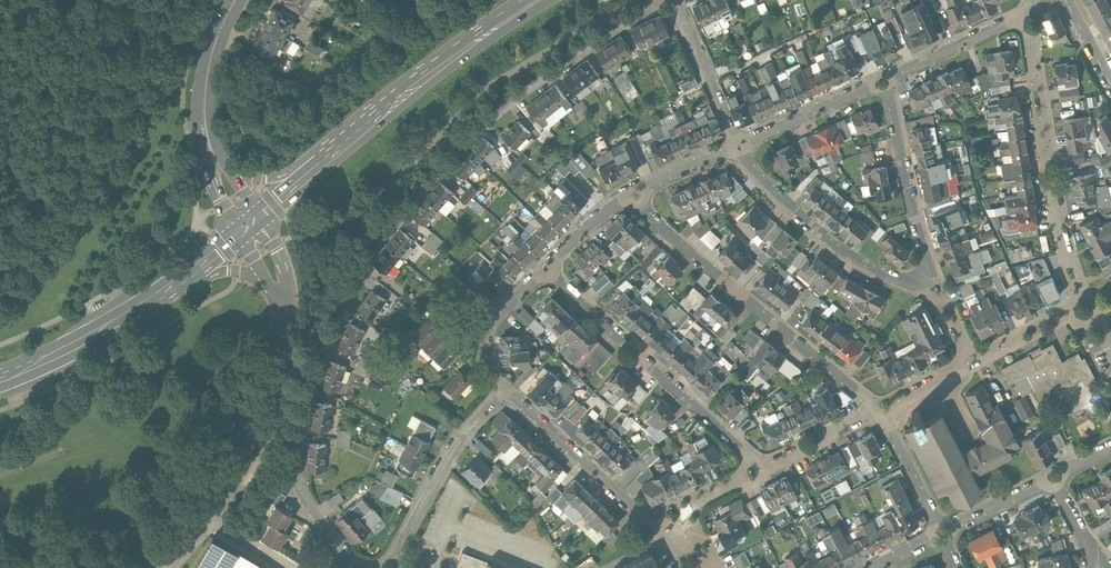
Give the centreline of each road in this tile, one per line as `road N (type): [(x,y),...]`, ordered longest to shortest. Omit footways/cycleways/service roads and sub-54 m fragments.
road 1 (residential): [(665,0),(498,111),(365,260),(321,358),(296,449),(301,495),(355,556),(384,559),(457,439),(506,388)]
road 2 (residential): [(632,200),(873,408)]
road 3 (residential): [(1087,296),(1063,229),(1028,11)]
road 4 (residential): [(546,268),(761,460)]
road 5 (unclassified): [(288,351),(272,432),(255,462),(162,567)]
road 6 (primary): [(339,152),(539,0)]
road 7 (residential): [(681,567),(631,506),(506,388)]
road 8 (residential): [(924,278),(859,257),(811,221),(736,140)]
road 9 (residential): [(924,278),(887,75)]
road 10 (primary): [(0,380),(91,345),(167,292)]
road 11 (residential): [(736,140),(887,75)]
road 12 (secondary): [(207,81),(201,144),(240,235)]
road 13 (residential): [(506,388),(479,358),(479,335),(546,268)]
road 14 (residential): [(887,75),(1028,11)]
road 15 (residential): [(940,532),(873,408)]
road 16 (unclassified): [(288,351),(288,288),(259,219)]
road 17 (residential): [(1087,296),(965,358)]
road 18 (residential): [(1052,476),(940,532)]
road 19 (residential): [(873,408),(761,460)]
road 20 (residential): [(632,200),(736,140)]

